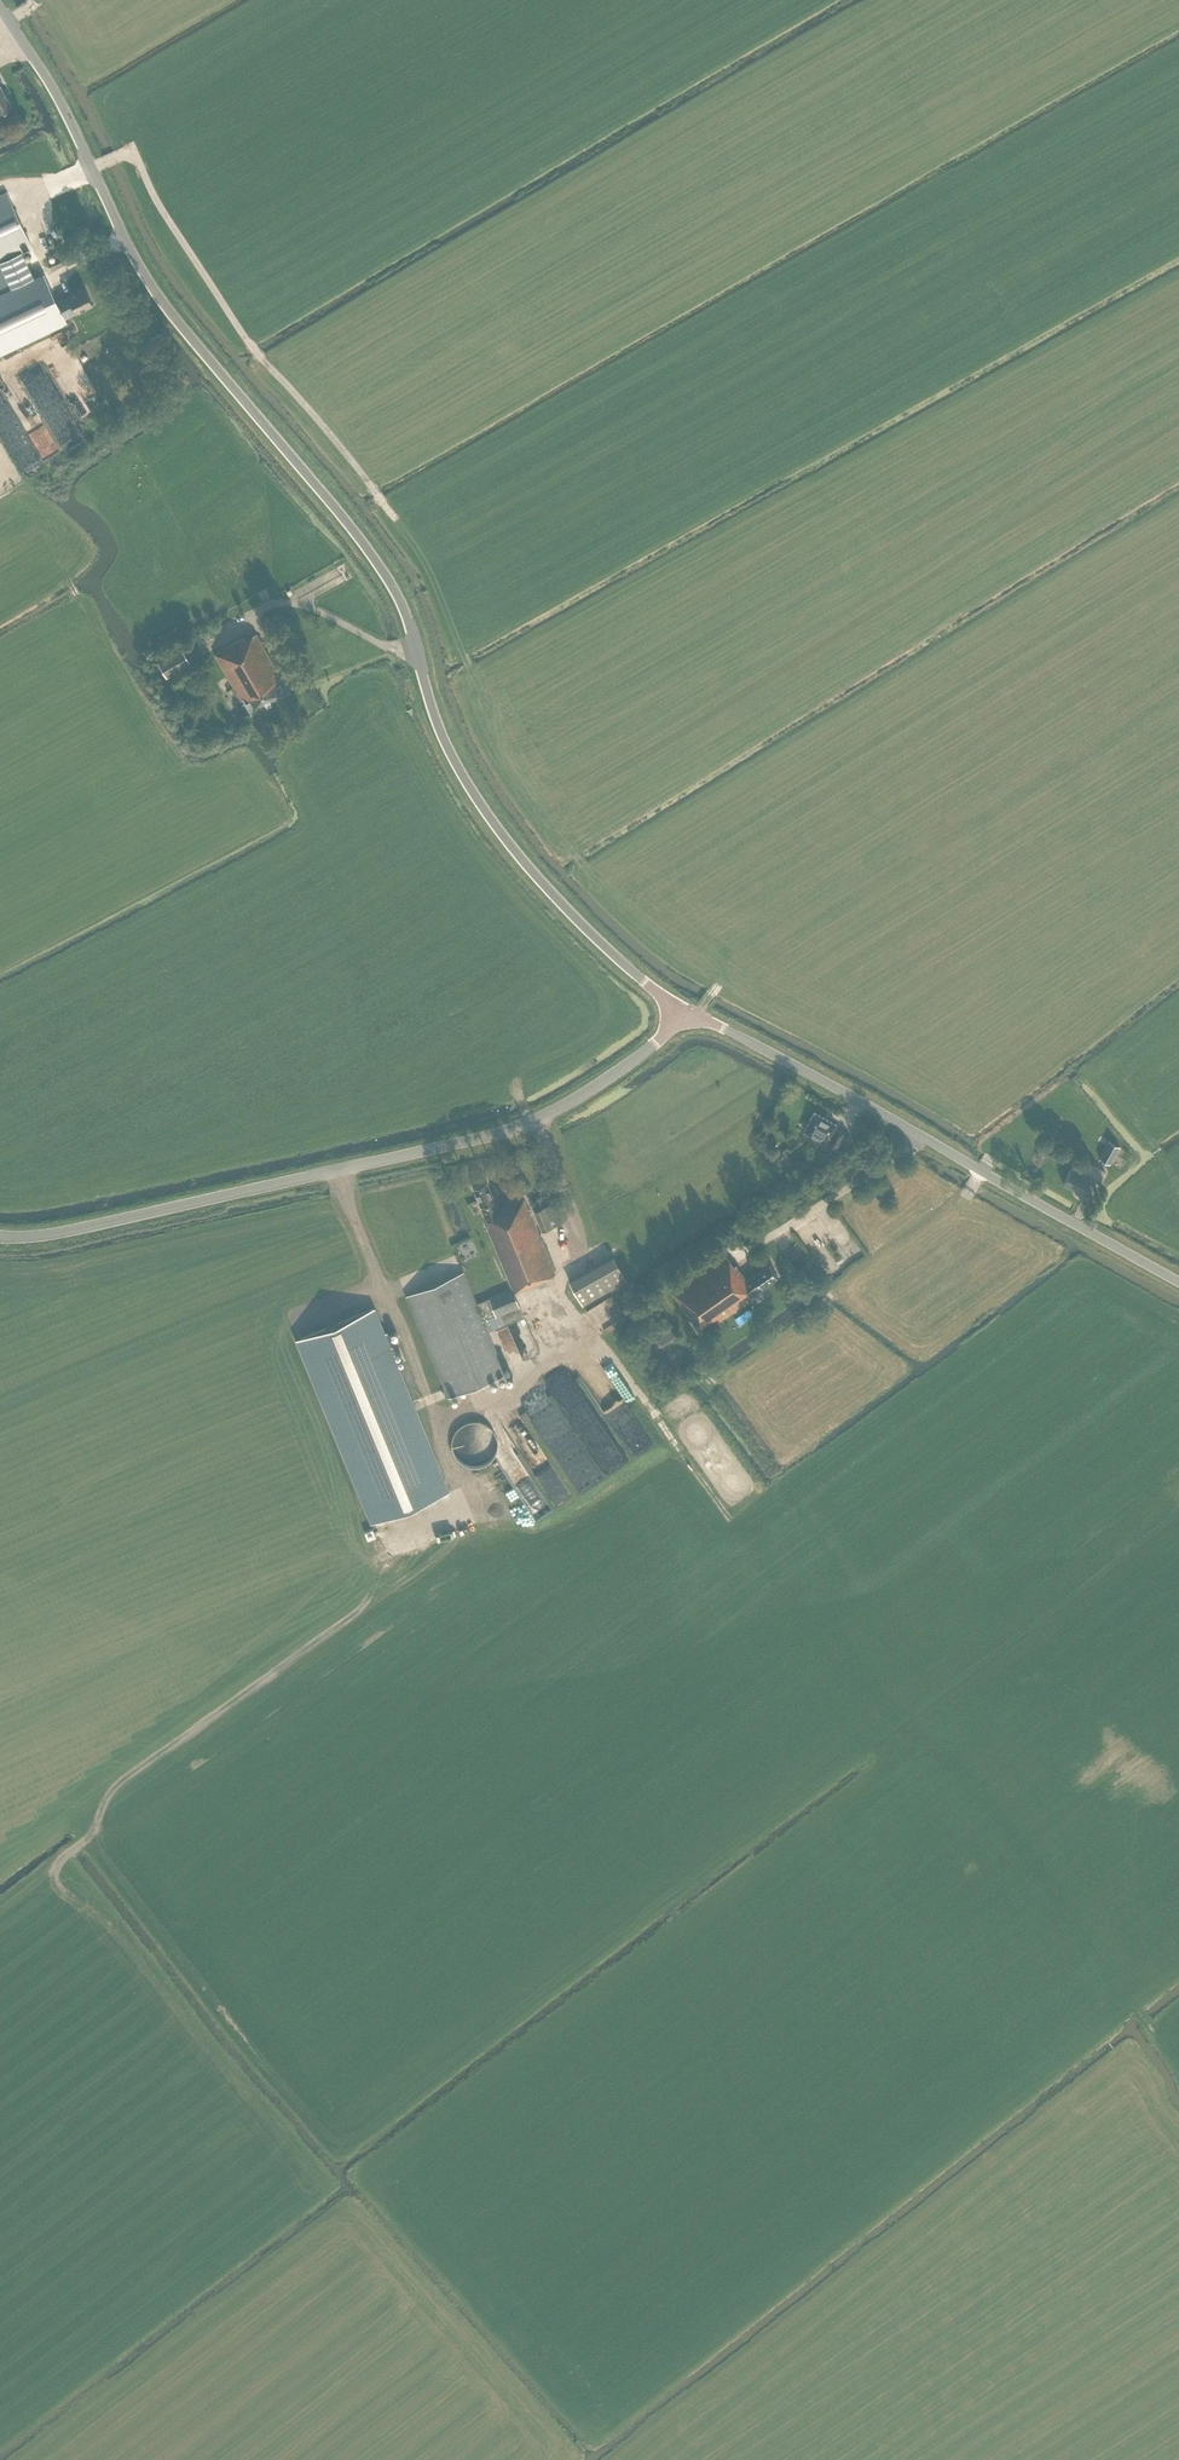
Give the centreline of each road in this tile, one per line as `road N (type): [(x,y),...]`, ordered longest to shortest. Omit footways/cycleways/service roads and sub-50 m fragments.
road 1 (unclassified): [(681,1009),(587,931),(482,806),(439,729),(393,588),(164,305),(75,130),(0,10)]
road 2 (unclassified): [(0,1237),(50,1235),(537,1121),(657,1042),(681,1009)]
road 3 (unclassified): [(1178,1282),(681,1009)]

